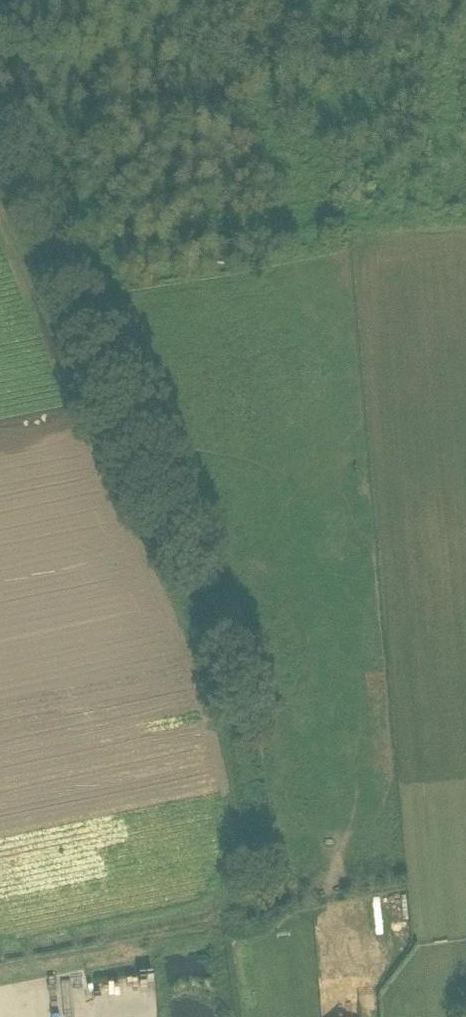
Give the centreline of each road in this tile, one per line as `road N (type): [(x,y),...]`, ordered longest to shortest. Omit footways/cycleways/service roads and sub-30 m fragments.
road 1 (track): [(239,900),(141,939),(139,1016)]

